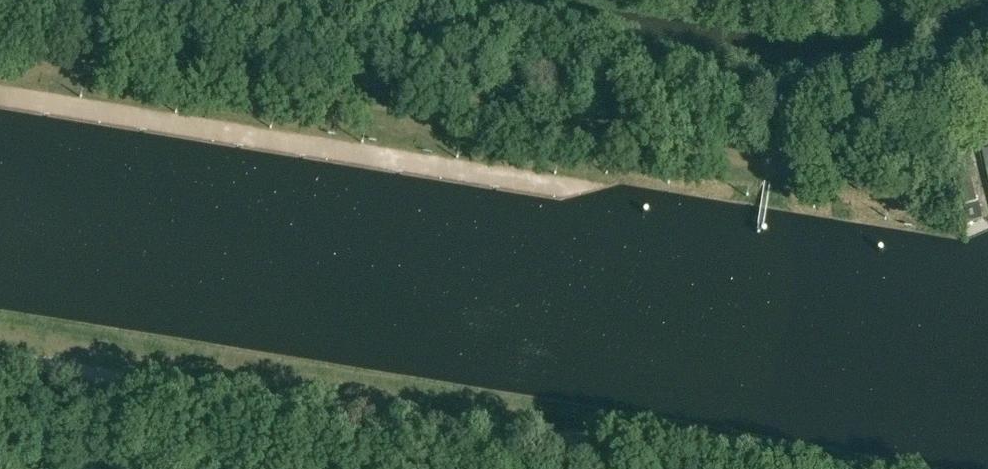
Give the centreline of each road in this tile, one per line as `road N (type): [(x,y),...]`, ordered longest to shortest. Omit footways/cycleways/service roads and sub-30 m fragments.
road 1 (track): [(778,468),(631,443)]

